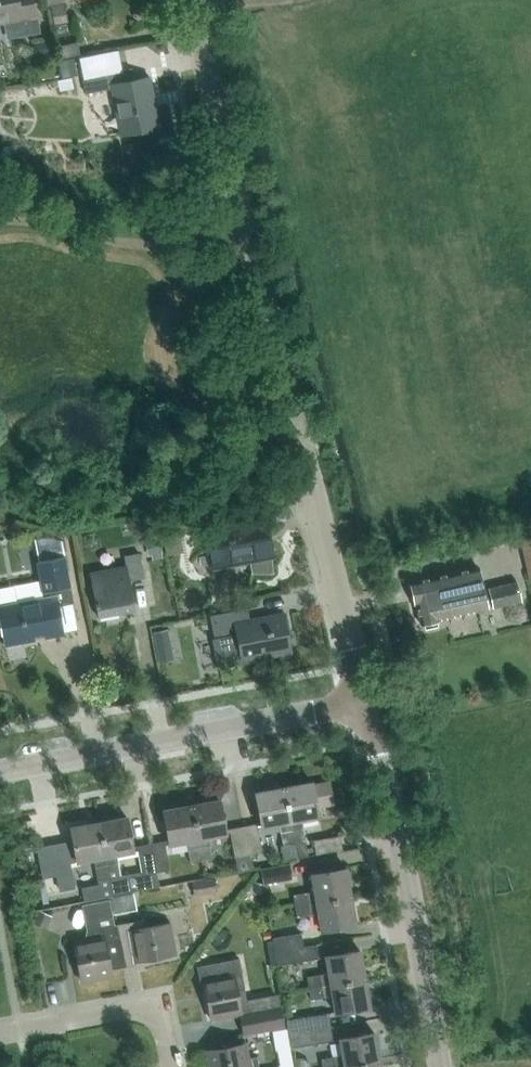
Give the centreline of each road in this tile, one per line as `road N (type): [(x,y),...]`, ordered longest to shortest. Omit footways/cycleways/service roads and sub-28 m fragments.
road 1 (tertiary): [(361,694),(190,0)]
road 2 (residential): [(440,1066),(395,824),(361,694)]
road 3 (tertiary): [(361,694),(0,771)]
road 4 (residential): [(0,1036),(144,1009),(166,1029),(173,1066)]

